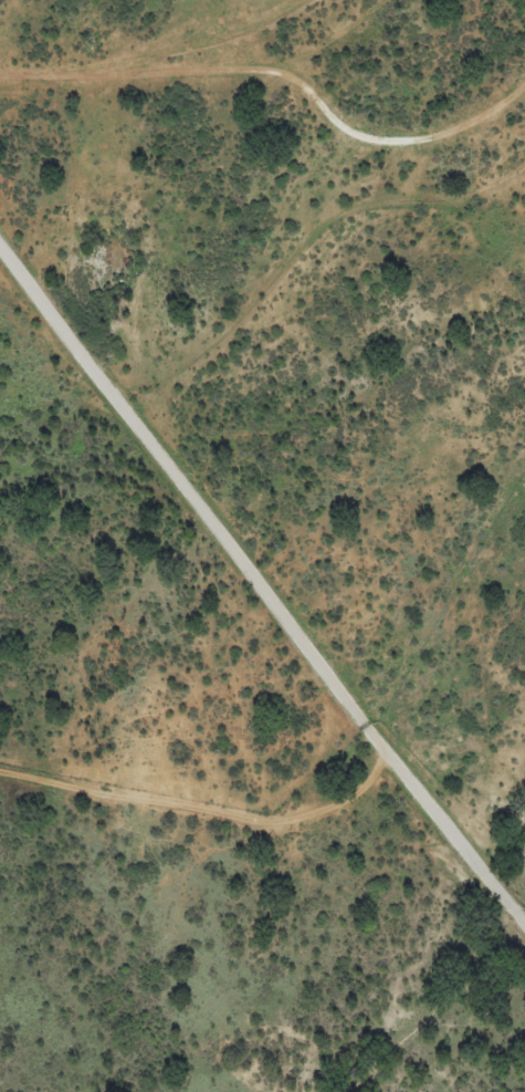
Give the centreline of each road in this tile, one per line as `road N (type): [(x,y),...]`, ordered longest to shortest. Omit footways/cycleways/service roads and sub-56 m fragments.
road 1 (residential): [(524,924),(0,248)]
road 2 (track): [(120,407),(243,310),(321,227),(391,198),(471,193),(524,166)]
road 3 (track): [(0,771),(272,821),(353,790),(387,753)]

